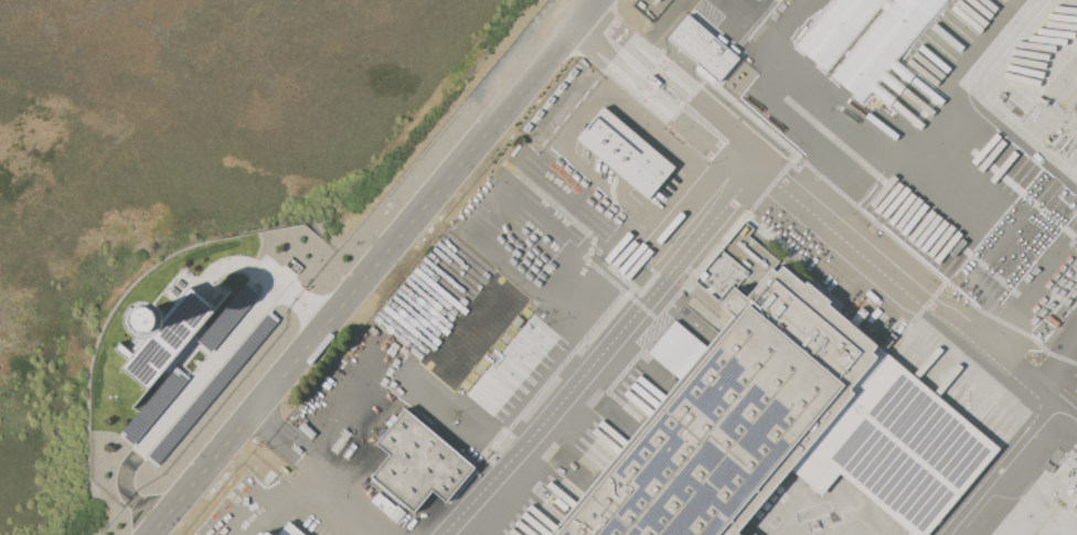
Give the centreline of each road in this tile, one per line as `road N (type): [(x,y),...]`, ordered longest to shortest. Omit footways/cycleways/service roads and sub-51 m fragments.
road 1 (residential): [(594,0),(147,534)]
road 2 (residential): [(649,77),(1049,406)]

